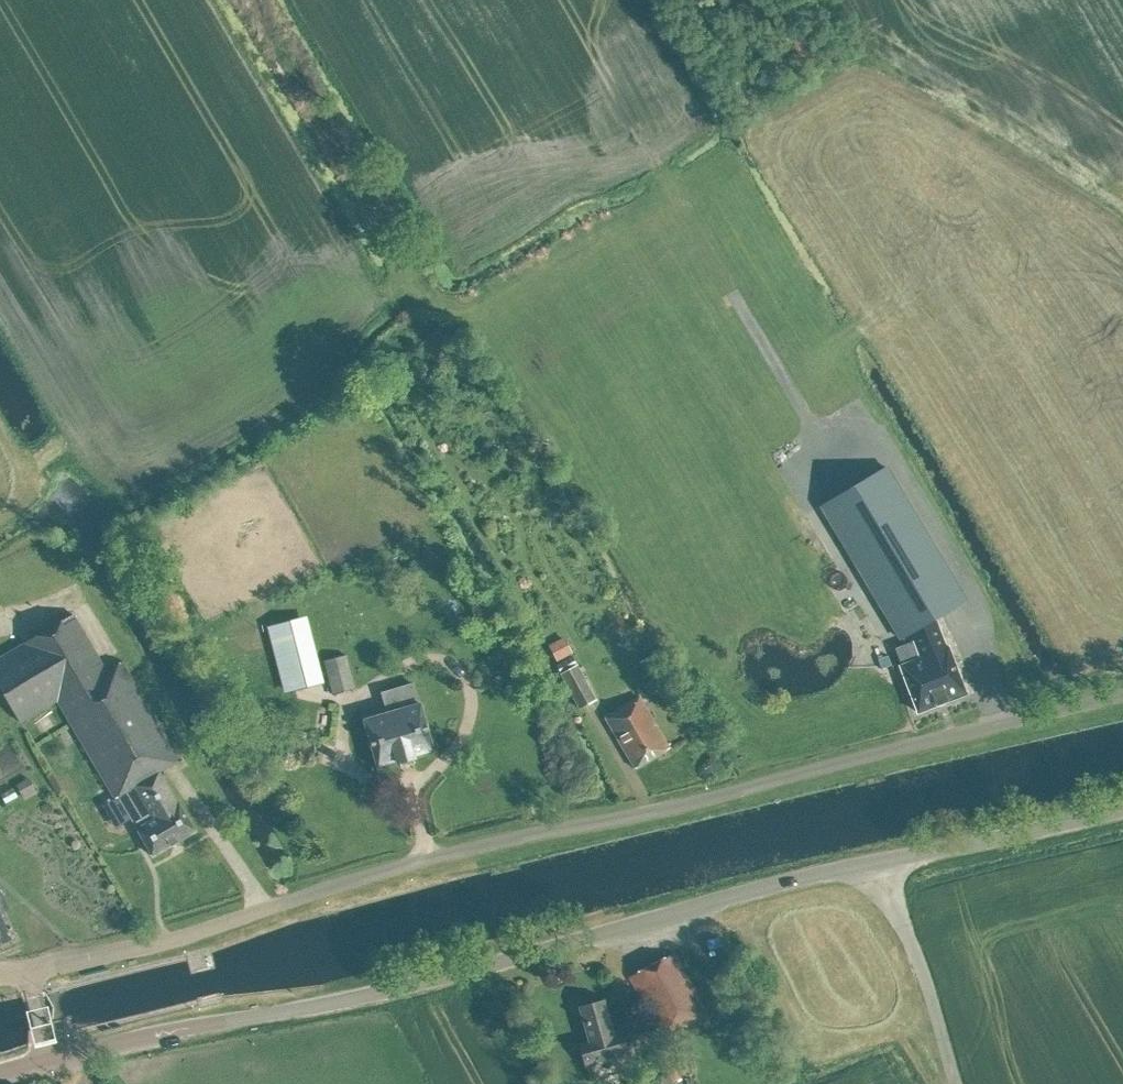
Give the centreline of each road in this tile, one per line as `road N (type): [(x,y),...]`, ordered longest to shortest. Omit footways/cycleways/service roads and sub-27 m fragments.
road 1 (unclassified): [(28,970),(185,935),(480,841),(1122,697)]
road 2 (unclassified): [(49,1058),(283,1011),(1122,806)]

